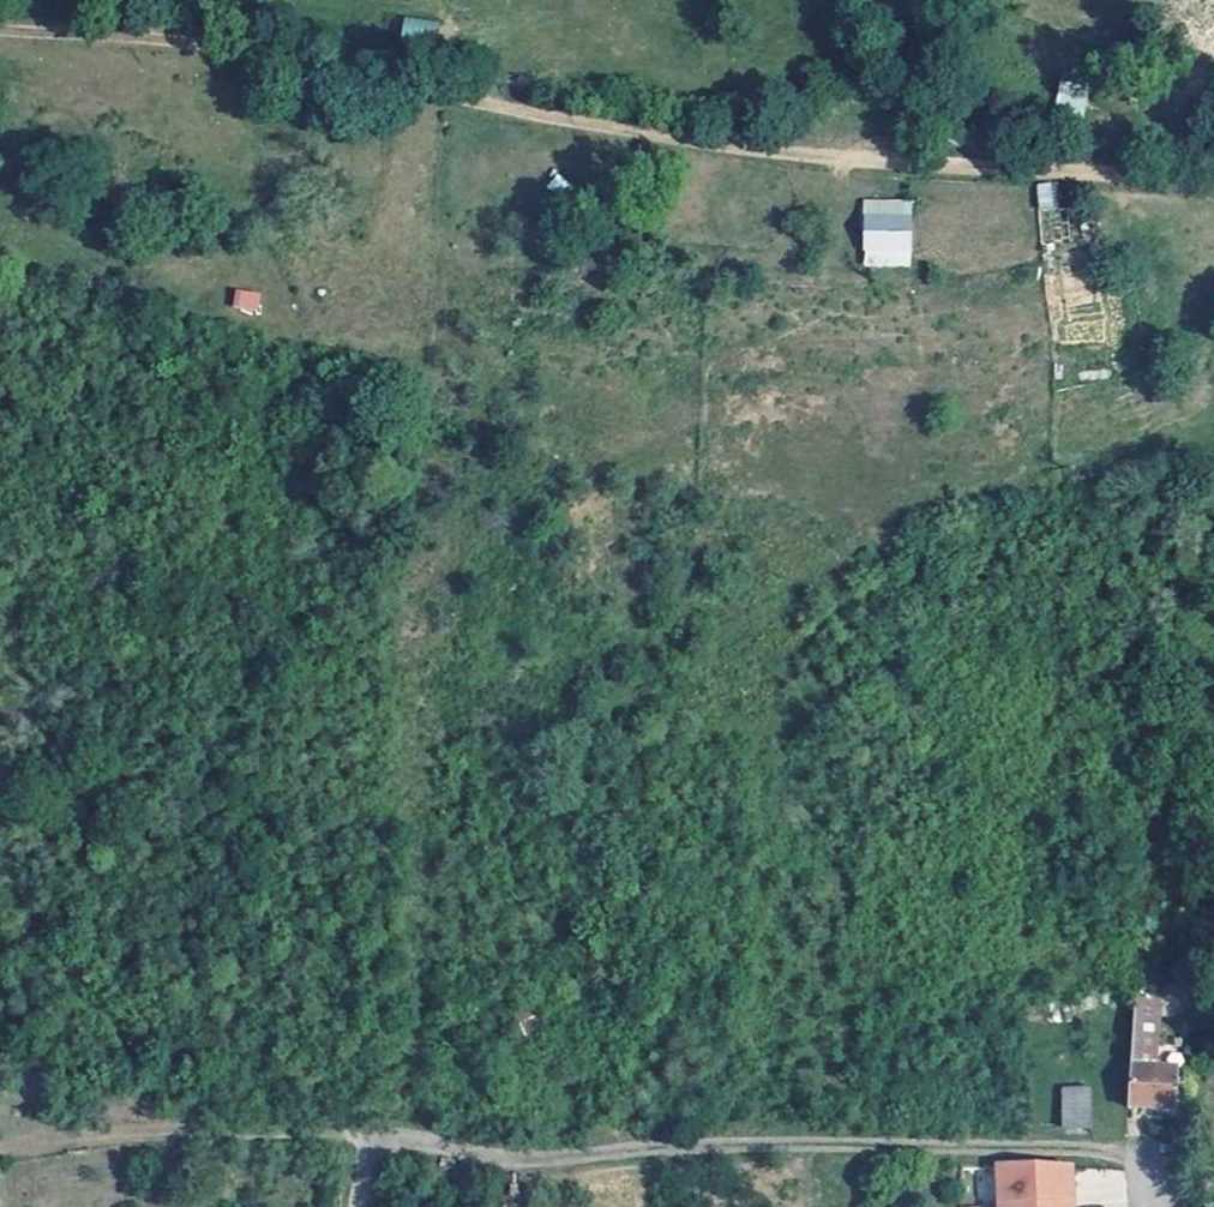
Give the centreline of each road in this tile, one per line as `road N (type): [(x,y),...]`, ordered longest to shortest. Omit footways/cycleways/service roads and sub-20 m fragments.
road 1 (track): [(0,31),(201,43),(545,119),(770,152),(1213,183)]
road 2 (track): [(0,1150),(190,1134),(389,1135),(517,1161),(695,1142),(803,1142),(1033,1147),(1142,1162)]

